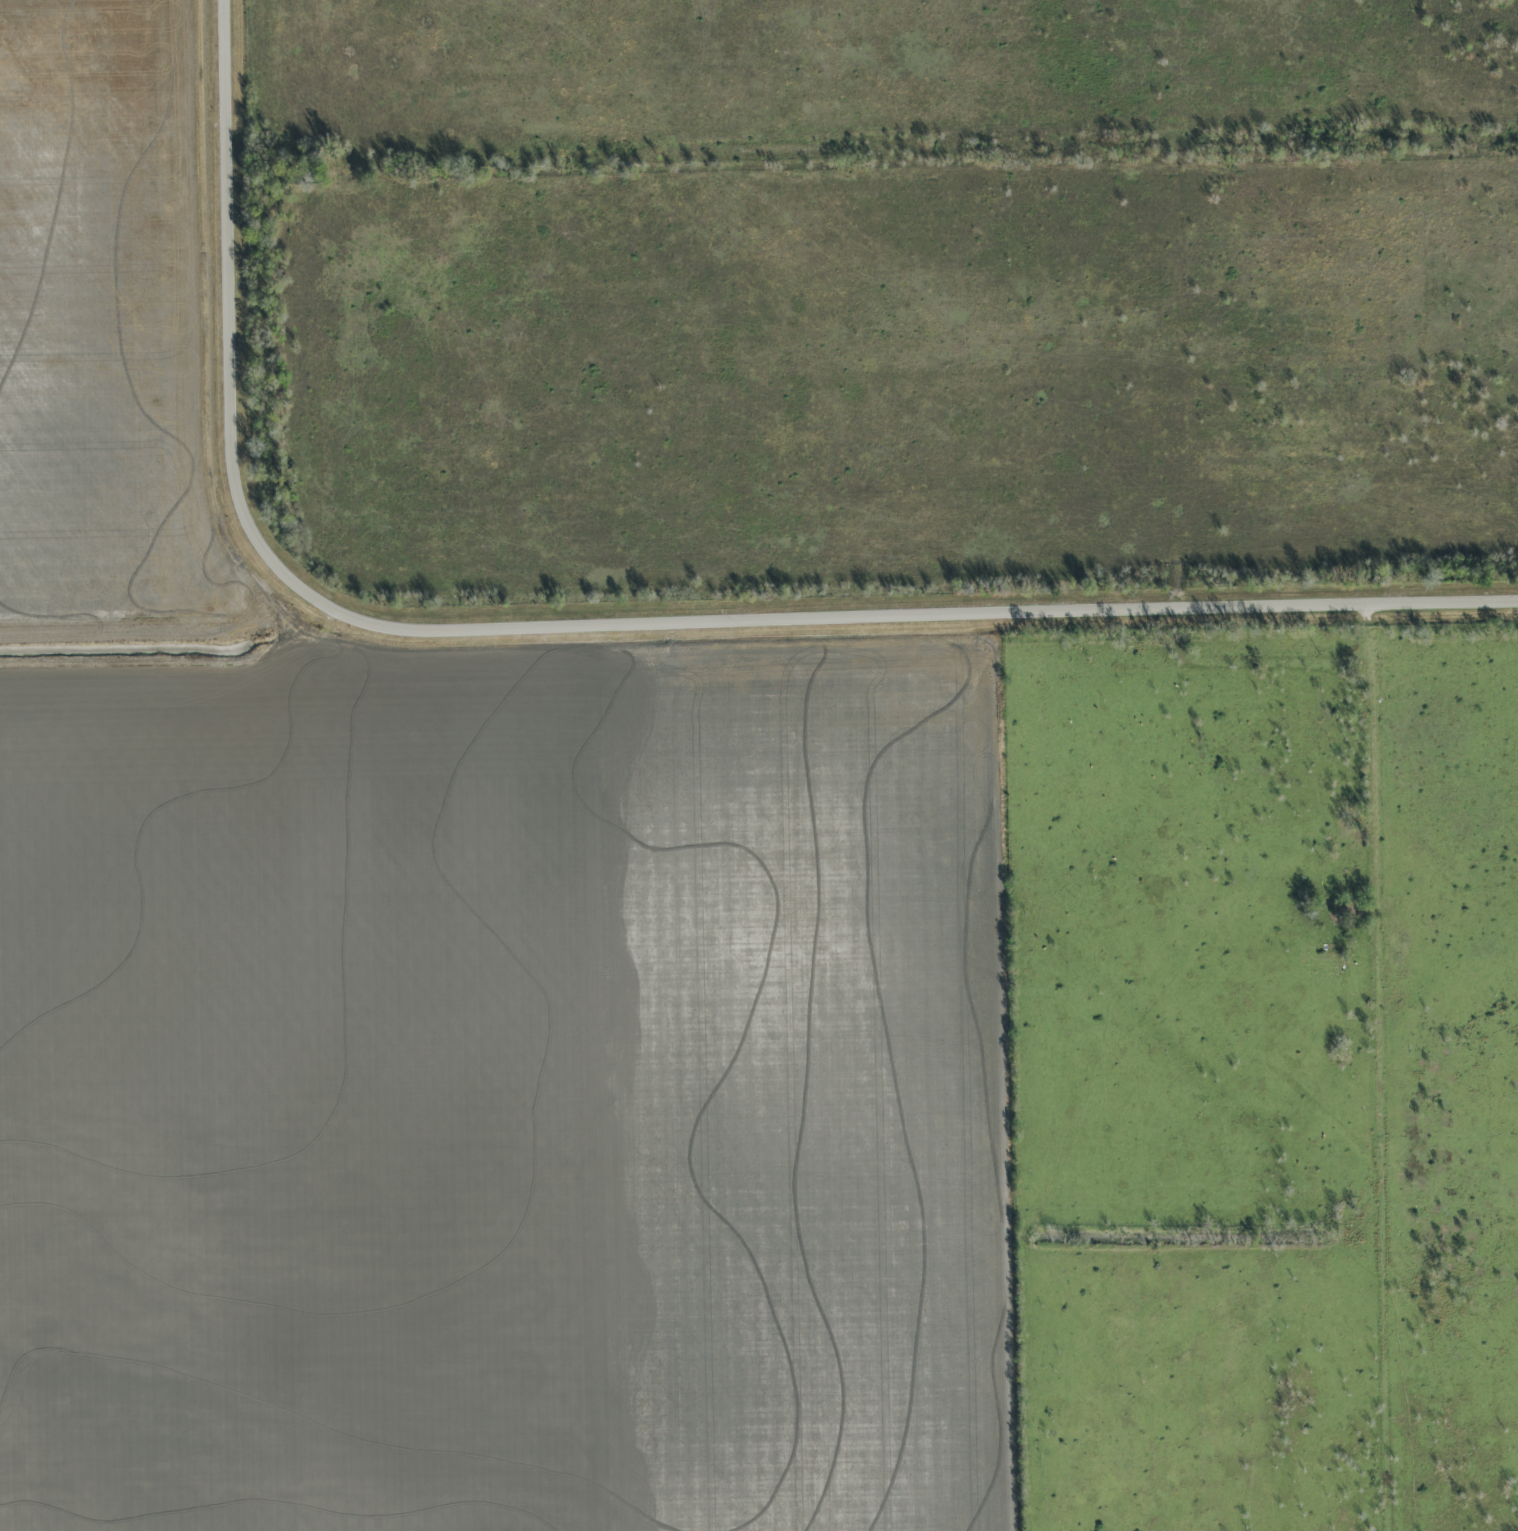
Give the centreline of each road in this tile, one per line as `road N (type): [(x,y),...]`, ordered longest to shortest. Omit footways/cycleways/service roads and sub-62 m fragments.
road 1 (tertiary): [(227,0),(239,492),(274,561),(344,611),(408,627),(495,627),(1517,600)]

